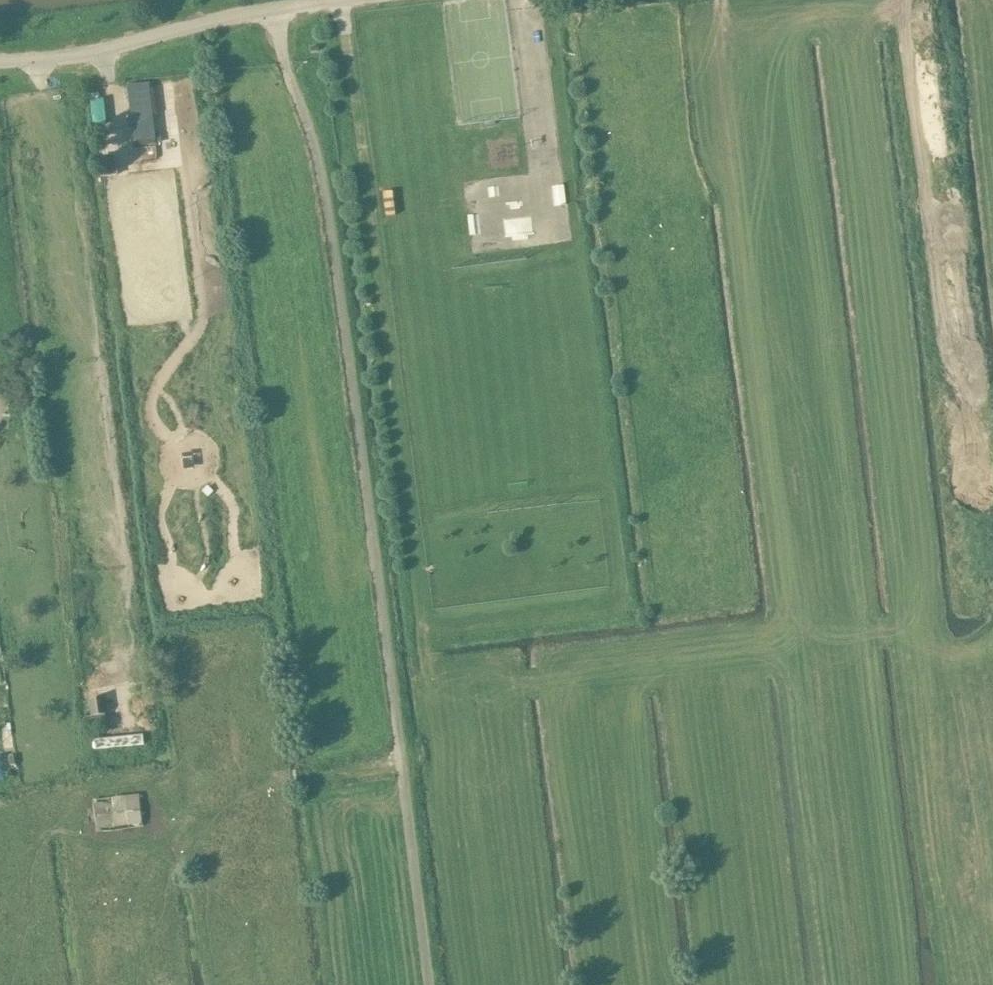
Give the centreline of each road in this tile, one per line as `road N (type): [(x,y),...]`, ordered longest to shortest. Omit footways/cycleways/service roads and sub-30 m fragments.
road 1 (unclassified): [(361,0),(0,65)]

